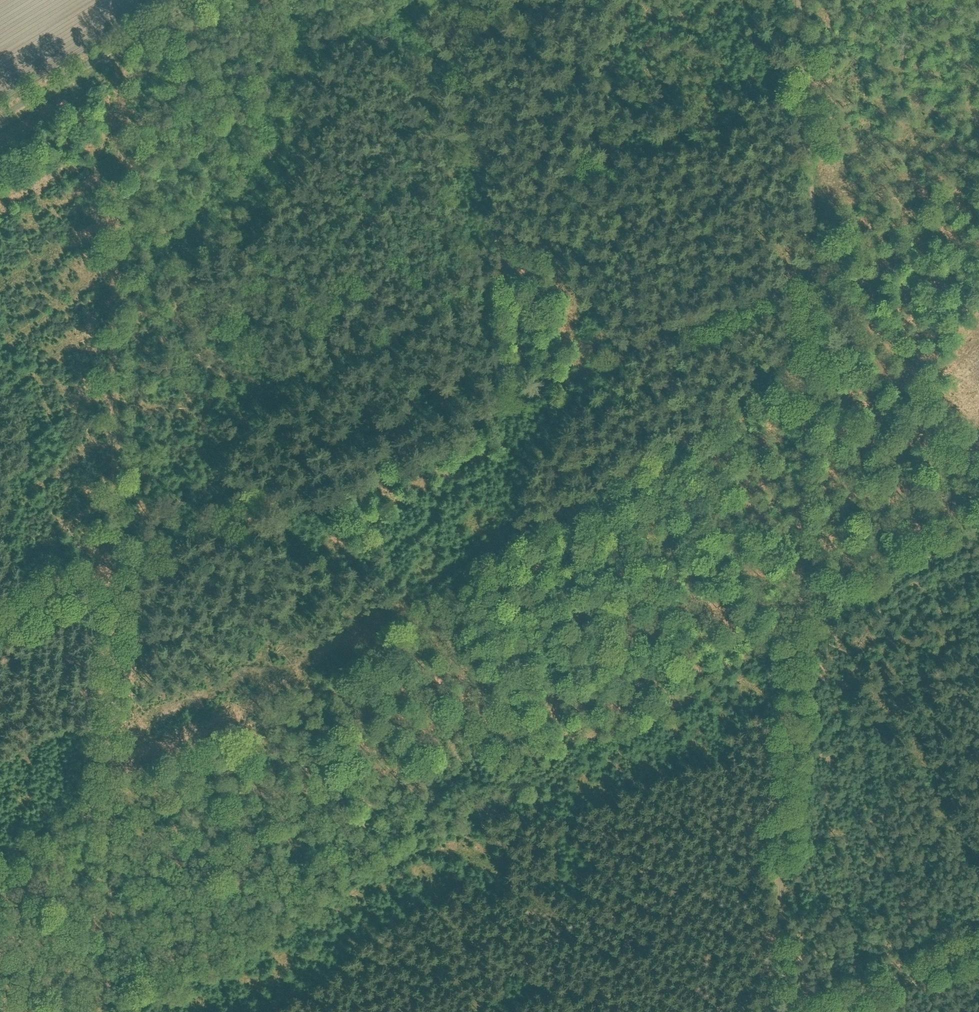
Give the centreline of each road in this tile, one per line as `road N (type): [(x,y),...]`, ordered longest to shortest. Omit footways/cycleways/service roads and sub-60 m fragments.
road 1 (track): [(0,620),(812,280)]
road 2 (track): [(774,1011),(812,280)]
road 3 (track): [(113,570),(120,45)]
road 4 (track): [(812,280),(800,0)]
road 5 (track): [(0,123),(201,0)]
road 6 (track): [(812,280),(978,179)]

